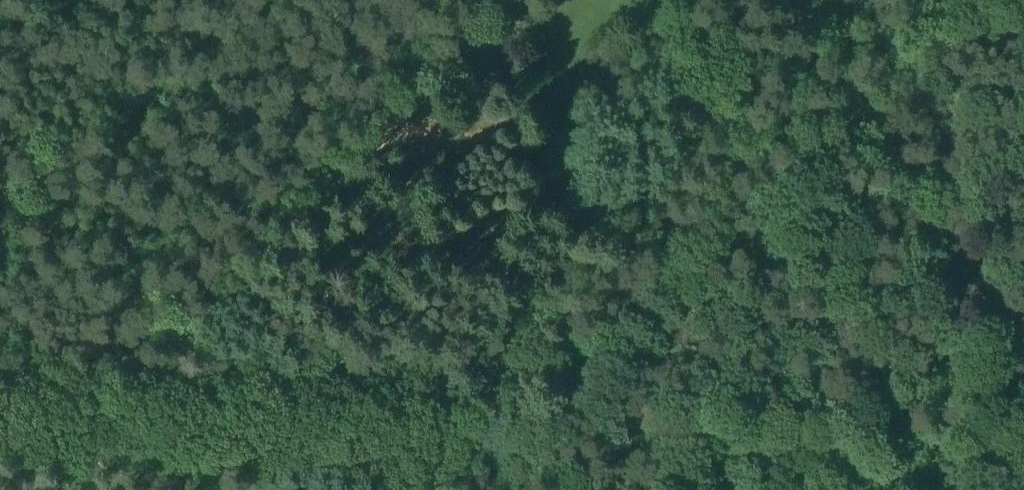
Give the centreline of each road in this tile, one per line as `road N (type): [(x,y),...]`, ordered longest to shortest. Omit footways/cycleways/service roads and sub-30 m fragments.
road 1 (track): [(8,489),(2,369),(10,198),(0,182)]

